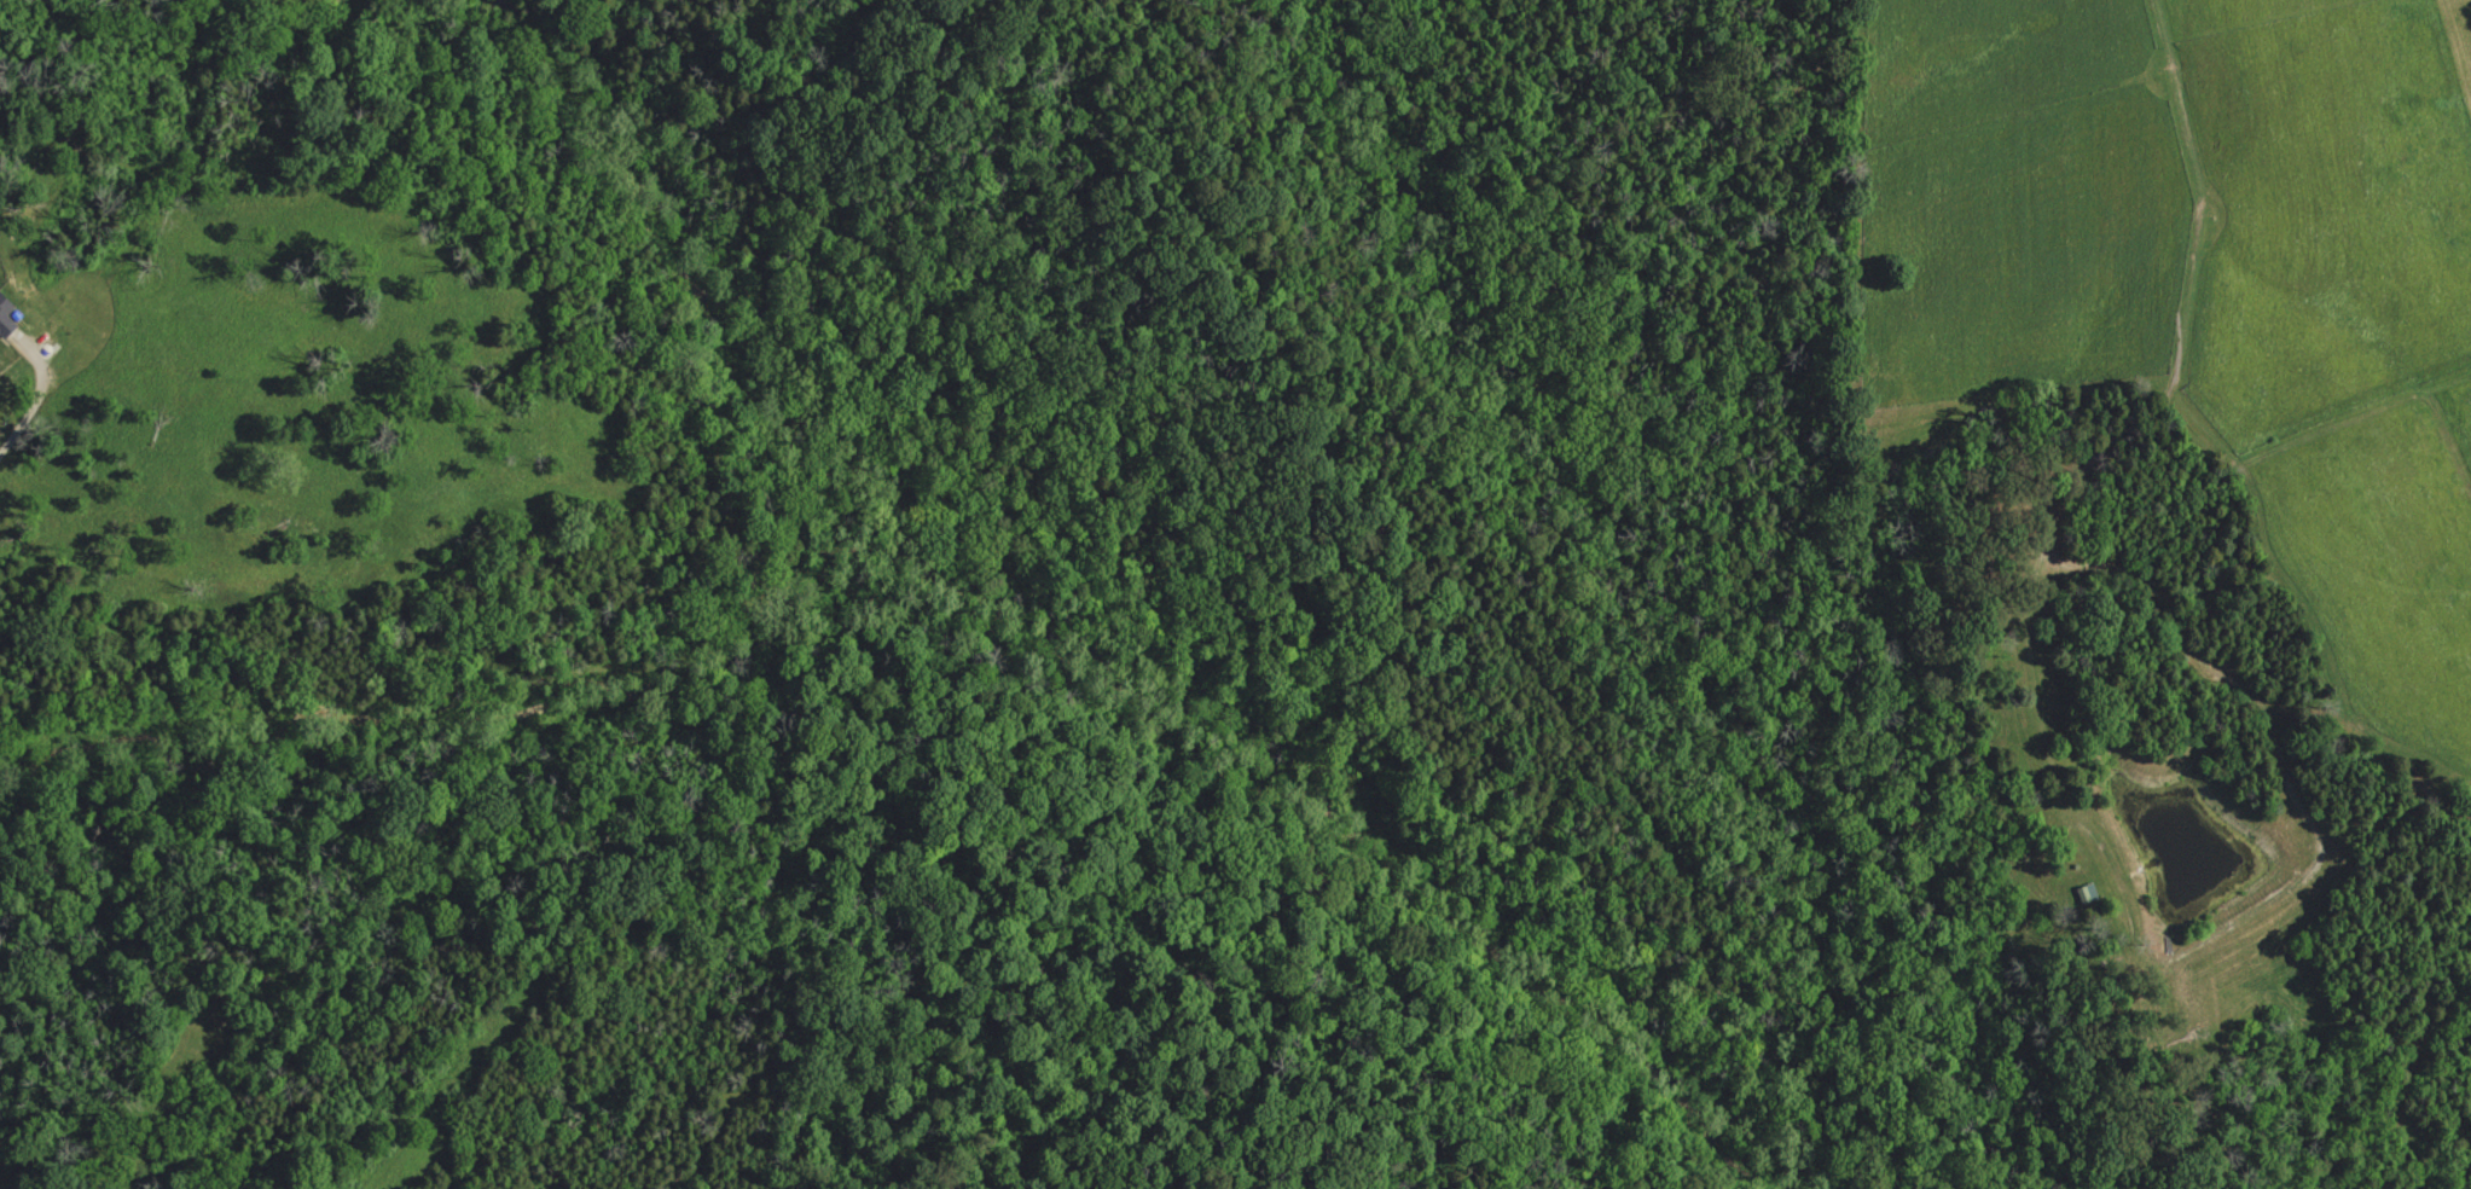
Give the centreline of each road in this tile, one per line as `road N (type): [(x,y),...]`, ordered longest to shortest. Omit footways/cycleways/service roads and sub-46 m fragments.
road 1 (track): [(2107,864),(2051,724),(2046,515),(2078,474),(2153,419),(2169,398),(2179,372),(2180,245),(2249,132),(2240,75),(2179,0)]

